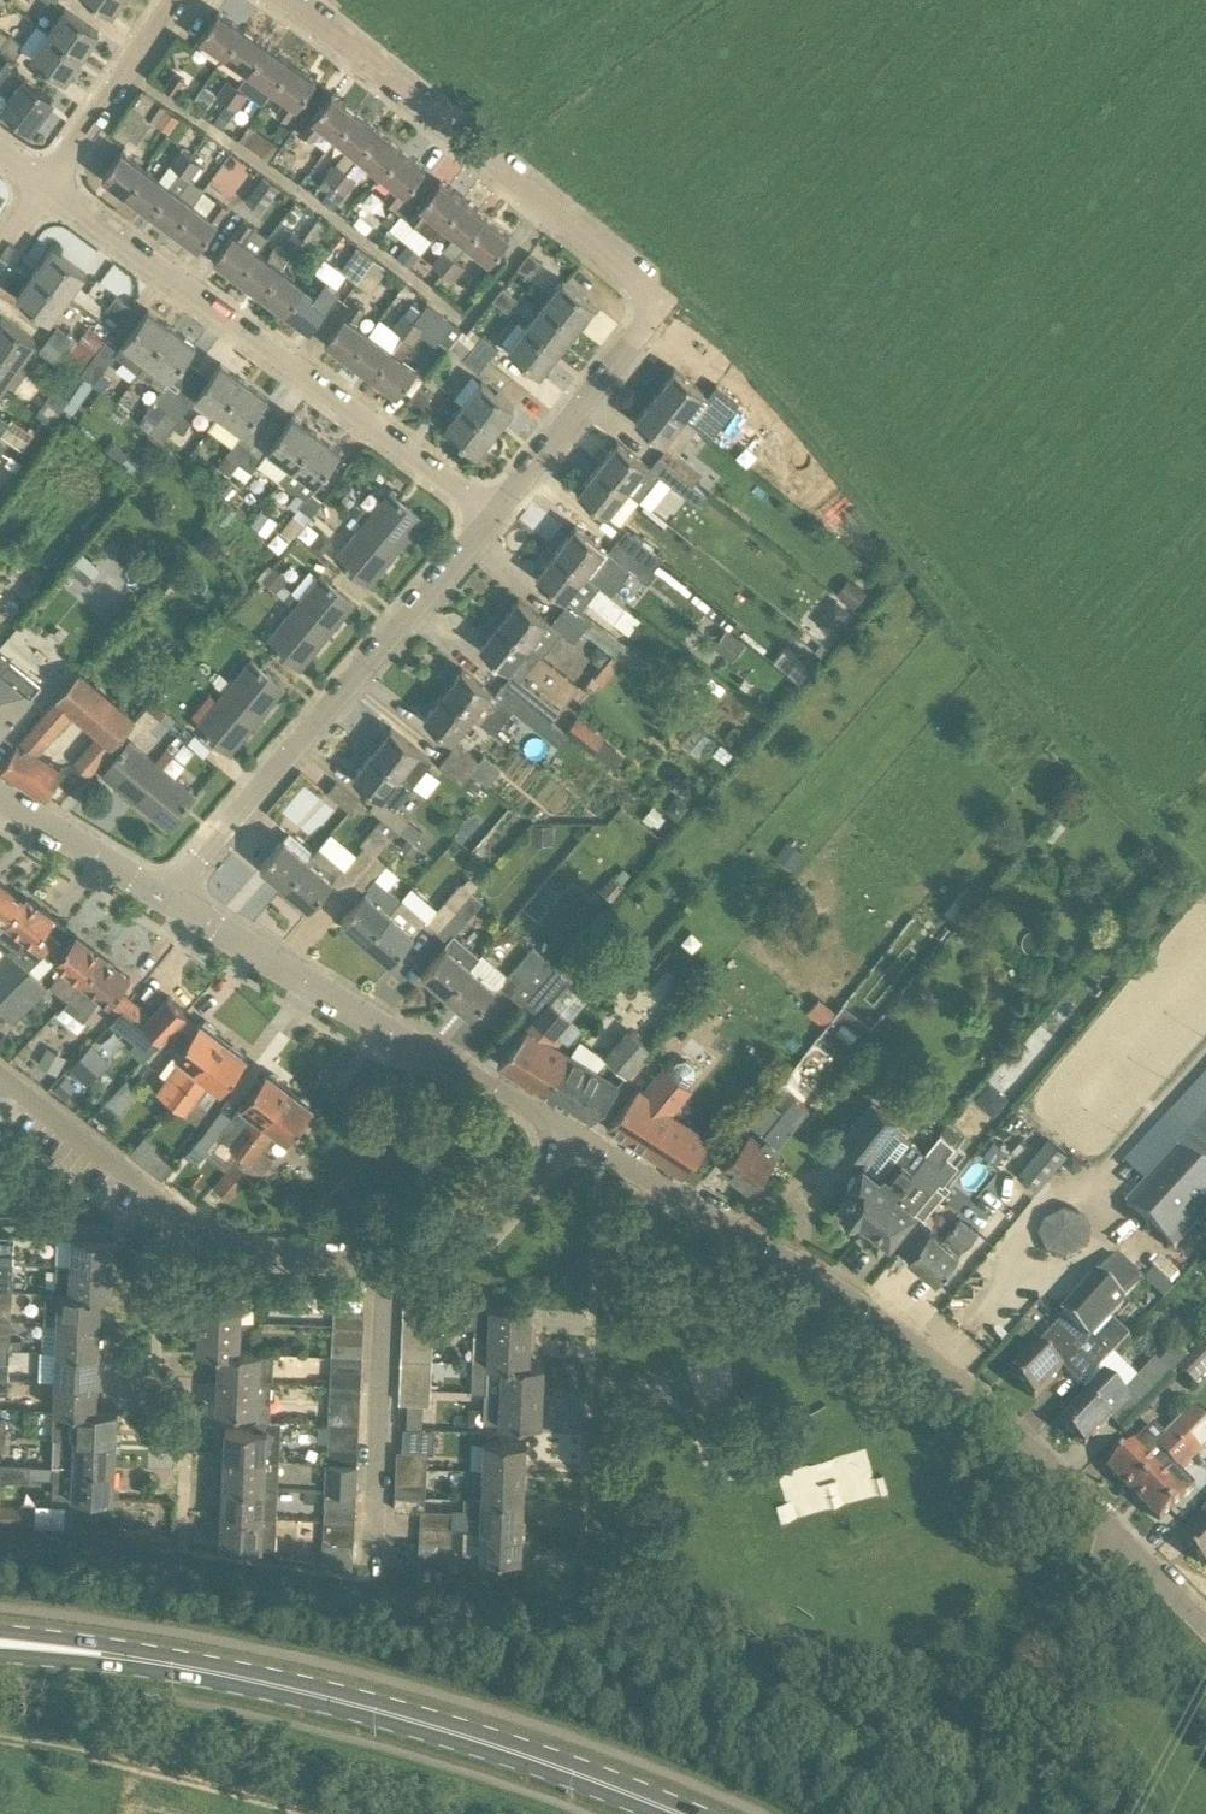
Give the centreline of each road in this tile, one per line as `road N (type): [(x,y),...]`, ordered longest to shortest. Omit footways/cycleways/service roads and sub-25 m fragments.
road 1 (residential): [(489,512),(663,306),(262,0)]
road 2 (primary): [(677,1813),(380,1713),(220,1675),(0,1644)]
road 3 (residential): [(1106,1527),(969,1391),(839,1287),(570,1134)]
road 4 (residential): [(489,512),(46,183)]
road 5 (residential): [(169,895),(489,512)]
road 6 (residential): [(570,1134),(169,895)]
road 7 (residential): [(0,1077),(202,1236),(234,1251),(386,1263)]
road 8 (track): [(323,1813),(0,1743)]
road 9 (residential): [(371,1581),(386,1263)]
road 10 (residential): [(1030,1813),(1106,1527)]
road 11 (residential): [(386,1263),(439,1260),(468,1246),(570,1134)]
road 12 (residential): [(46,183),(166,0)]
road 13 (residential): [(169,895),(0,798)]
road 14 (residential): [(1106,1527),(1205,1627)]

